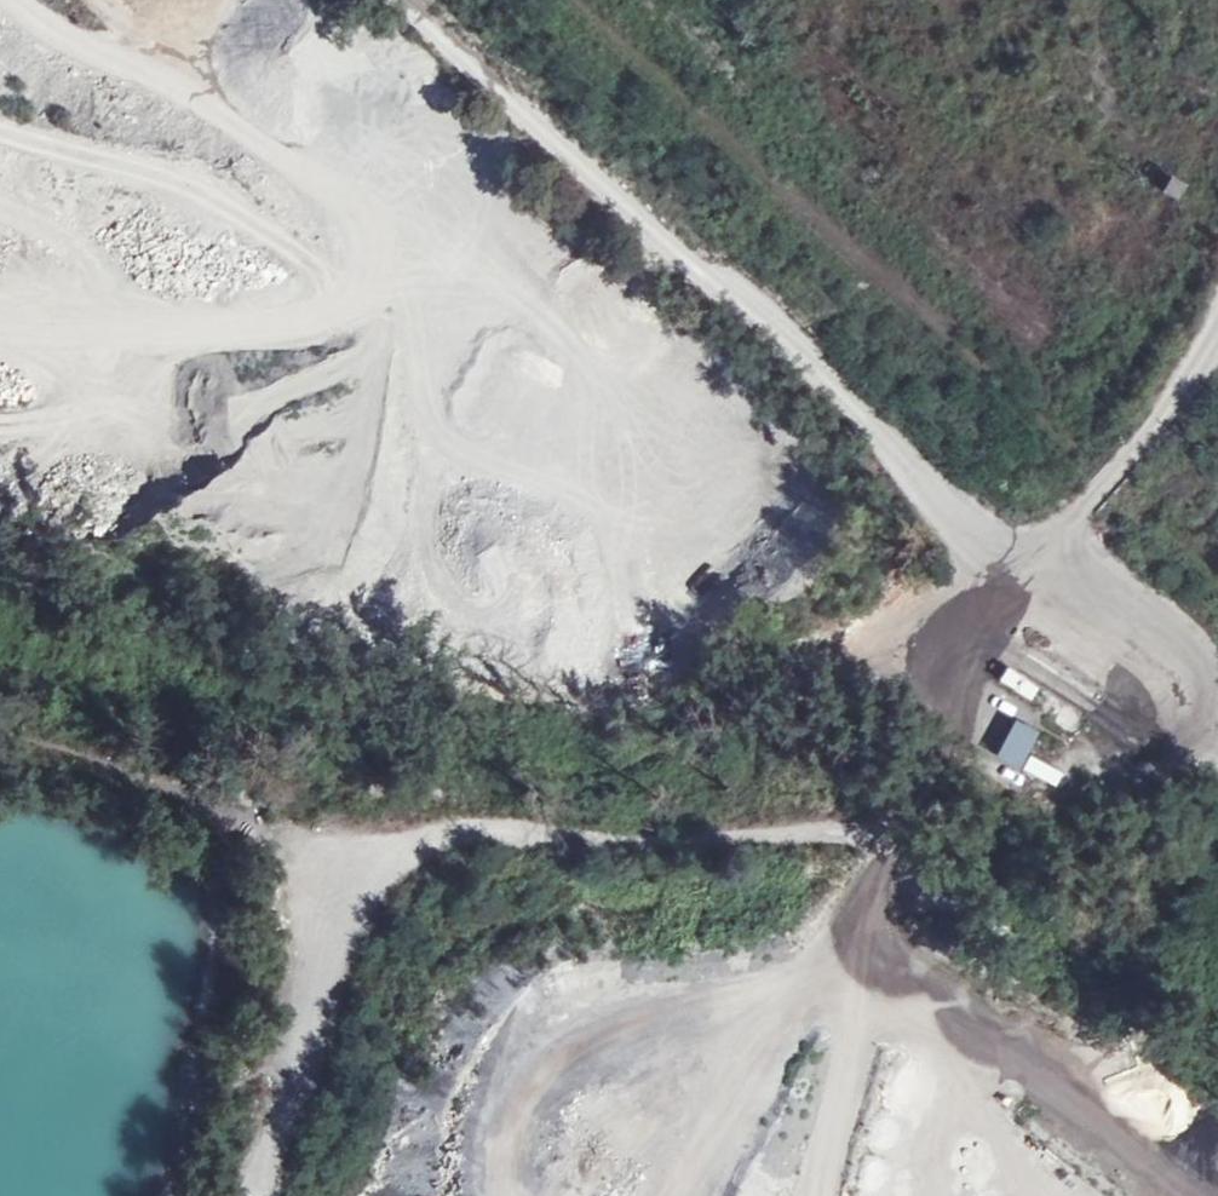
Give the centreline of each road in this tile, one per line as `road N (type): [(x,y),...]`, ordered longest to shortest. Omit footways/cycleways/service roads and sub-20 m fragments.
road 1 (track): [(406,0),(858,401),(912,479),(1019,595)]
road 2 (track): [(1019,595),(1217,750)]

